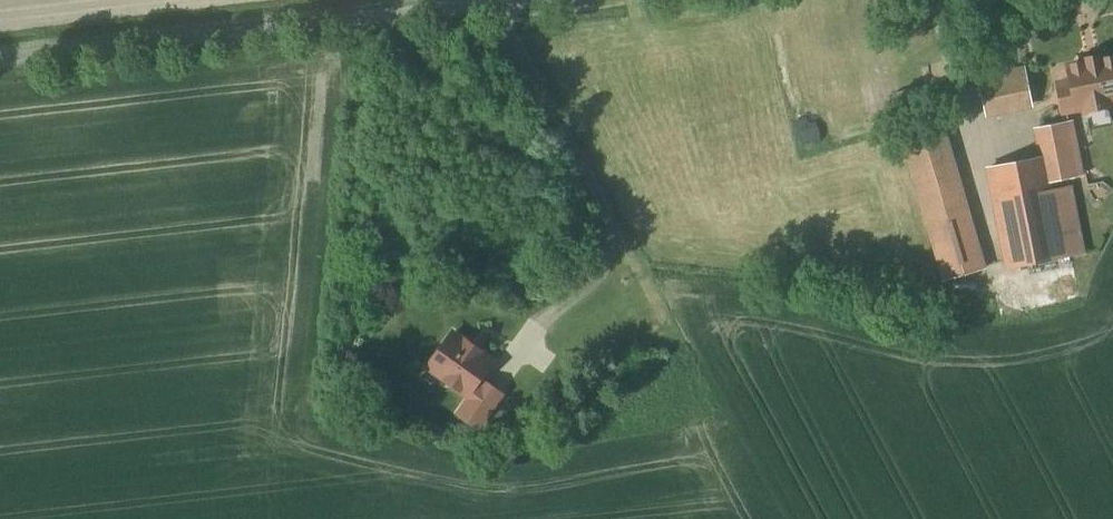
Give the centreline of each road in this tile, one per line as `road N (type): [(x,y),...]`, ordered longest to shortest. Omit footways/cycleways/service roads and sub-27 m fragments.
road 1 (unclassified): [(0,64),(542,0)]
road 2 (track): [(501,5),(619,248),(610,275),(538,331)]

